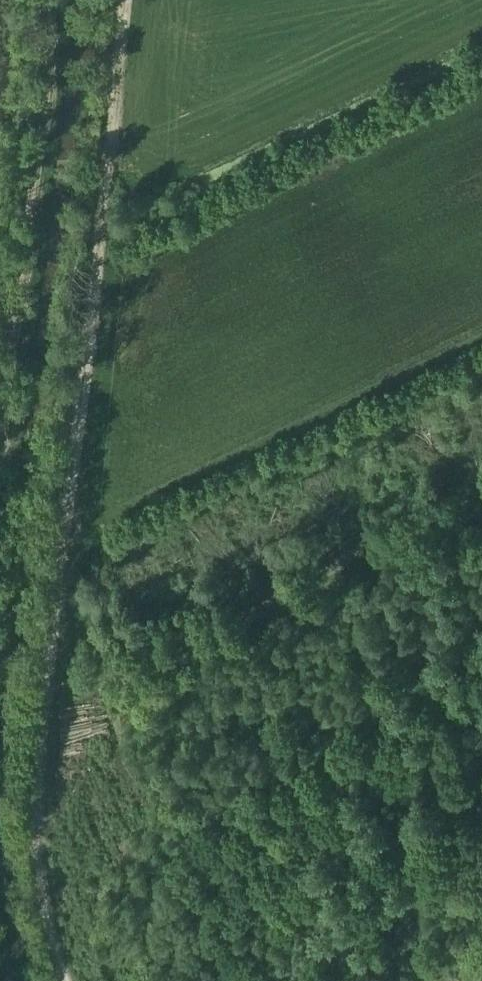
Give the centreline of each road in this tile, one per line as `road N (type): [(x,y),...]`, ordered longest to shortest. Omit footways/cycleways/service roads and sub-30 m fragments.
road 1 (track): [(63,980),(43,912),(42,740),(123,0)]
road 2 (track): [(47,695),(481,492)]
road 3 (track): [(50,0),(0,400)]

